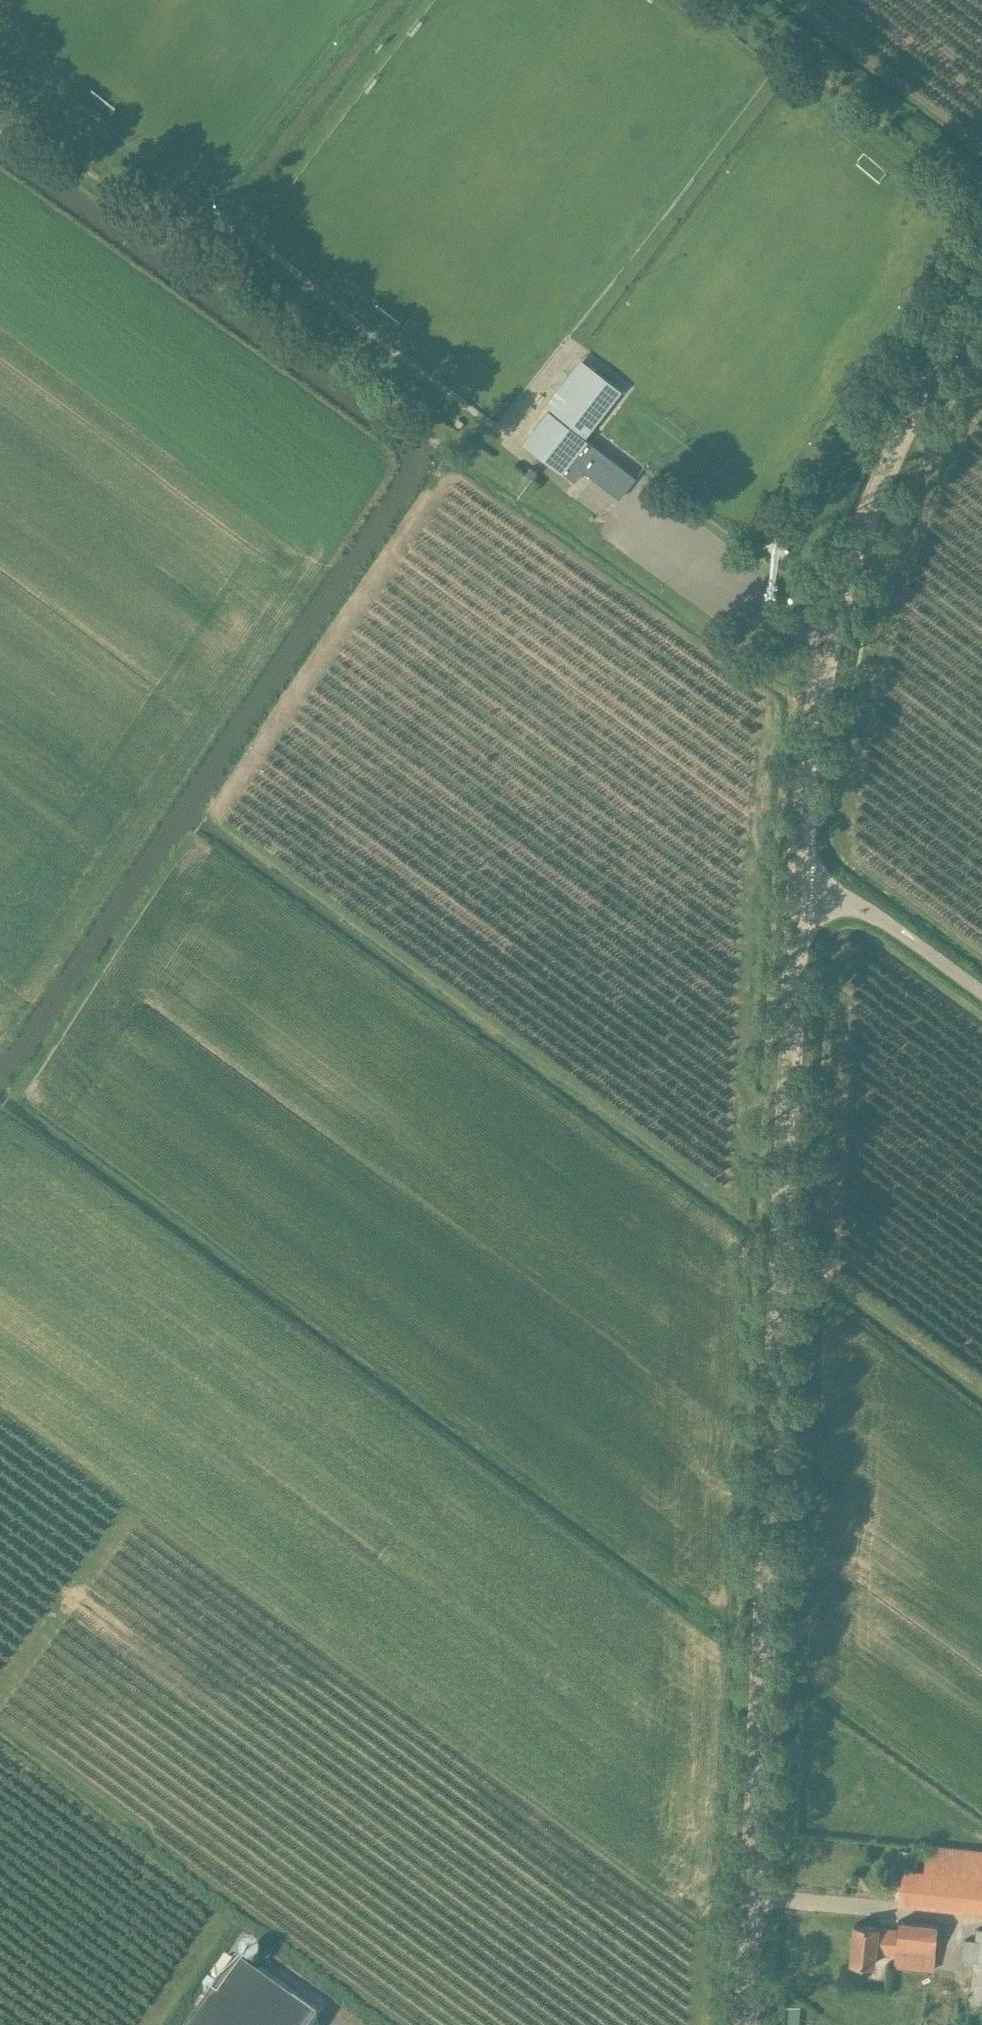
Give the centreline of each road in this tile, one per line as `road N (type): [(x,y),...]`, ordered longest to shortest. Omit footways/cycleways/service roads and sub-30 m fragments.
road 1 (tertiary): [(745,2024),(799,895)]
road 2 (tertiary): [(799,895),(810,712),(837,583),(865,512),(981,289)]
road 3 (unclassified): [(981,990),(860,906),(799,895)]

